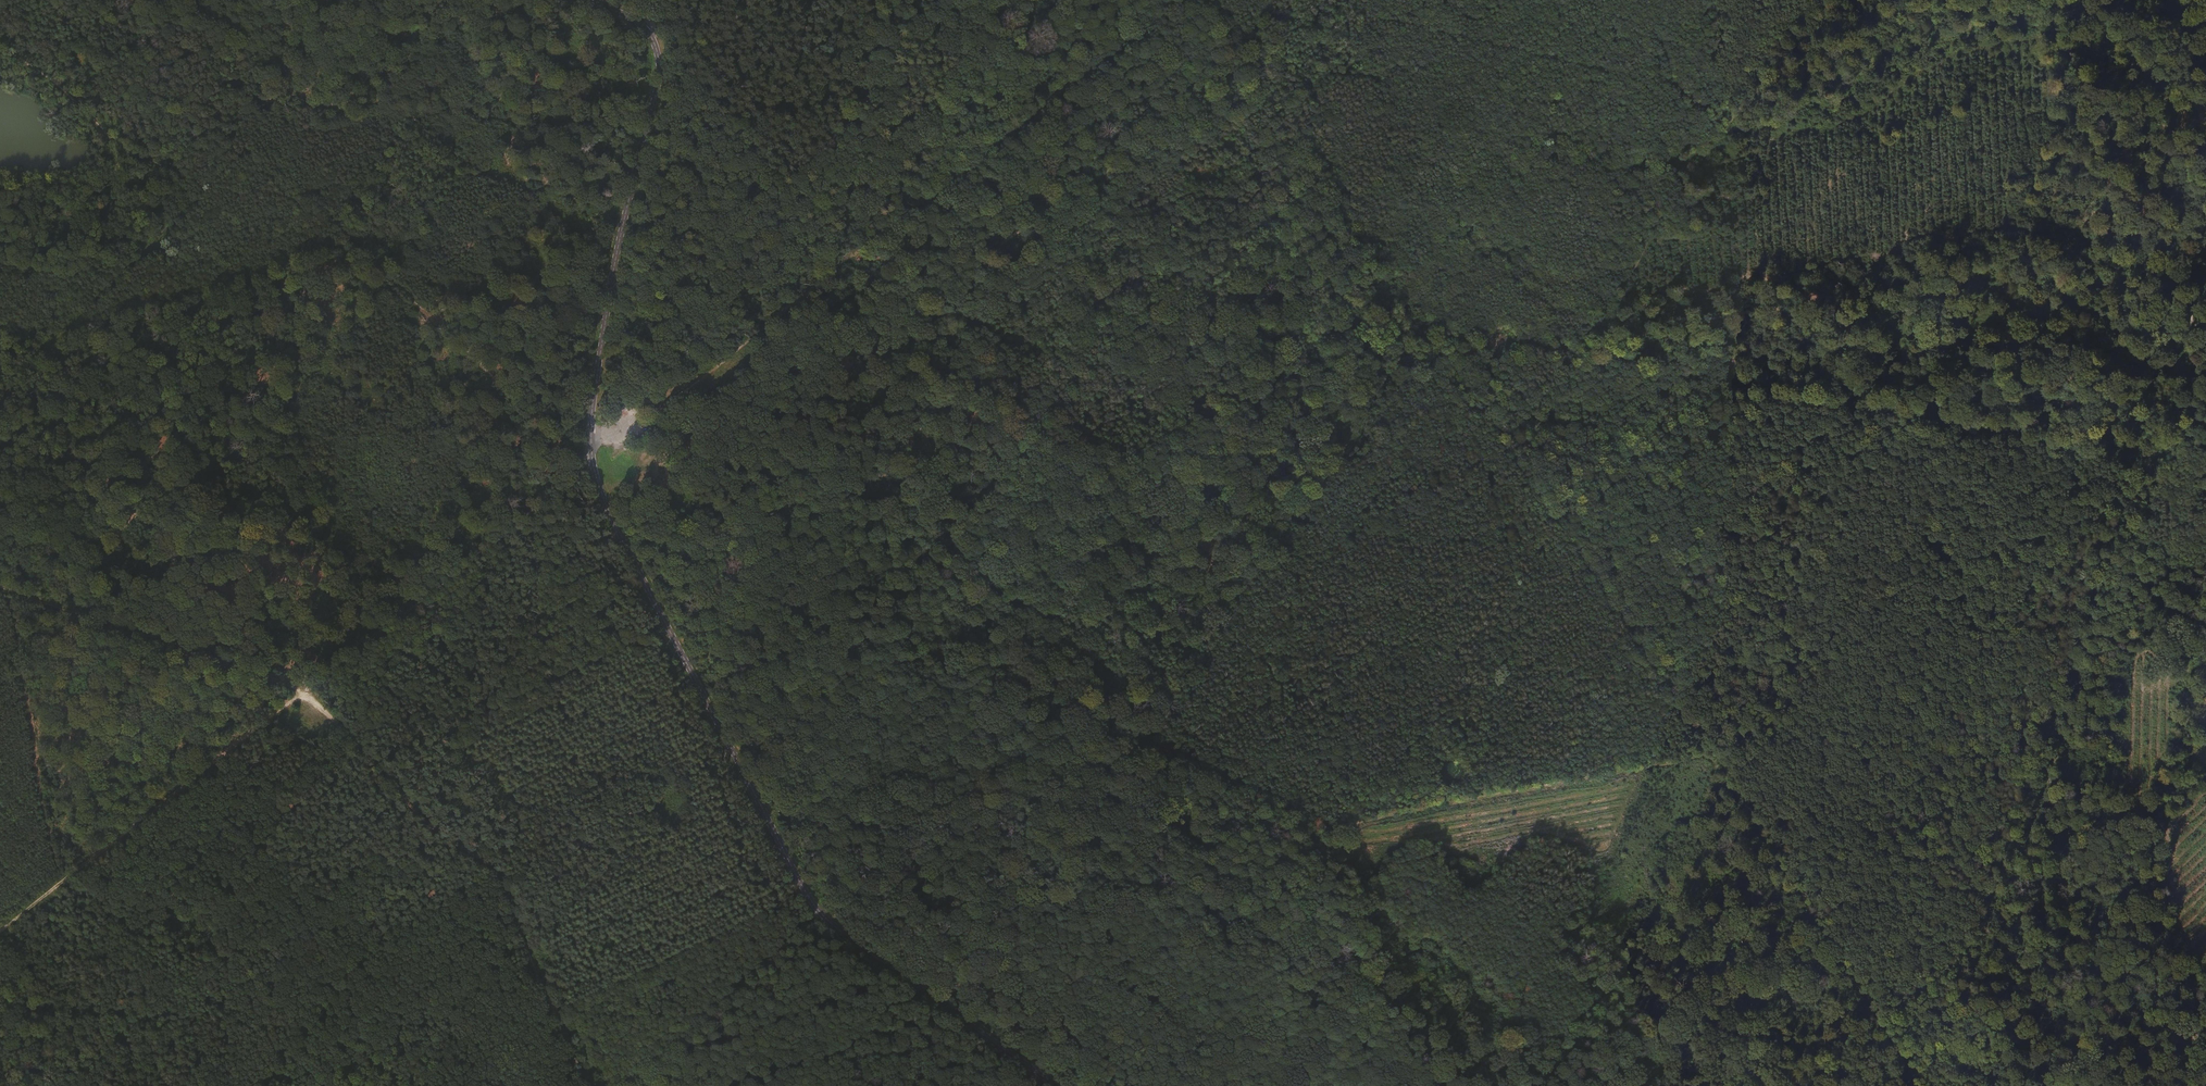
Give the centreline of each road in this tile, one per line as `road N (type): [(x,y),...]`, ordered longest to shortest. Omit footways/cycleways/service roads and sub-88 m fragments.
road 1 (tertiary): [(1056,1085),(817,910),(600,489),(591,448),(598,354),(659,78),(646,28)]
road 2 (track): [(2205,1058),(2178,1026),(2159,1019),(2128,1026),(2076,1069),(2040,1040),(1988,970)]

